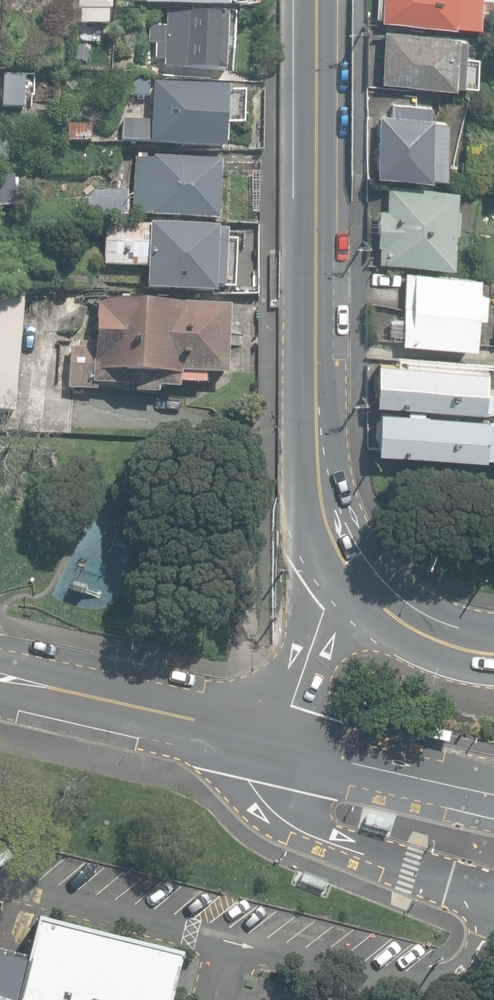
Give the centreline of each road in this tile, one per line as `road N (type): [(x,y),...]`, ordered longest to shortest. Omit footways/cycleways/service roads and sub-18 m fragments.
road 1 (secondary): [(321,0),(310,417),(319,514),(354,575)]
road 2 (tertiary): [(272,736),(0,675)]
road 3 (tertiary): [(493,793),(272,736)]
road 4 (tertiary): [(272,736),(320,608),(354,575)]
road 5 (secondary): [(354,575),(444,640),(493,644)]

